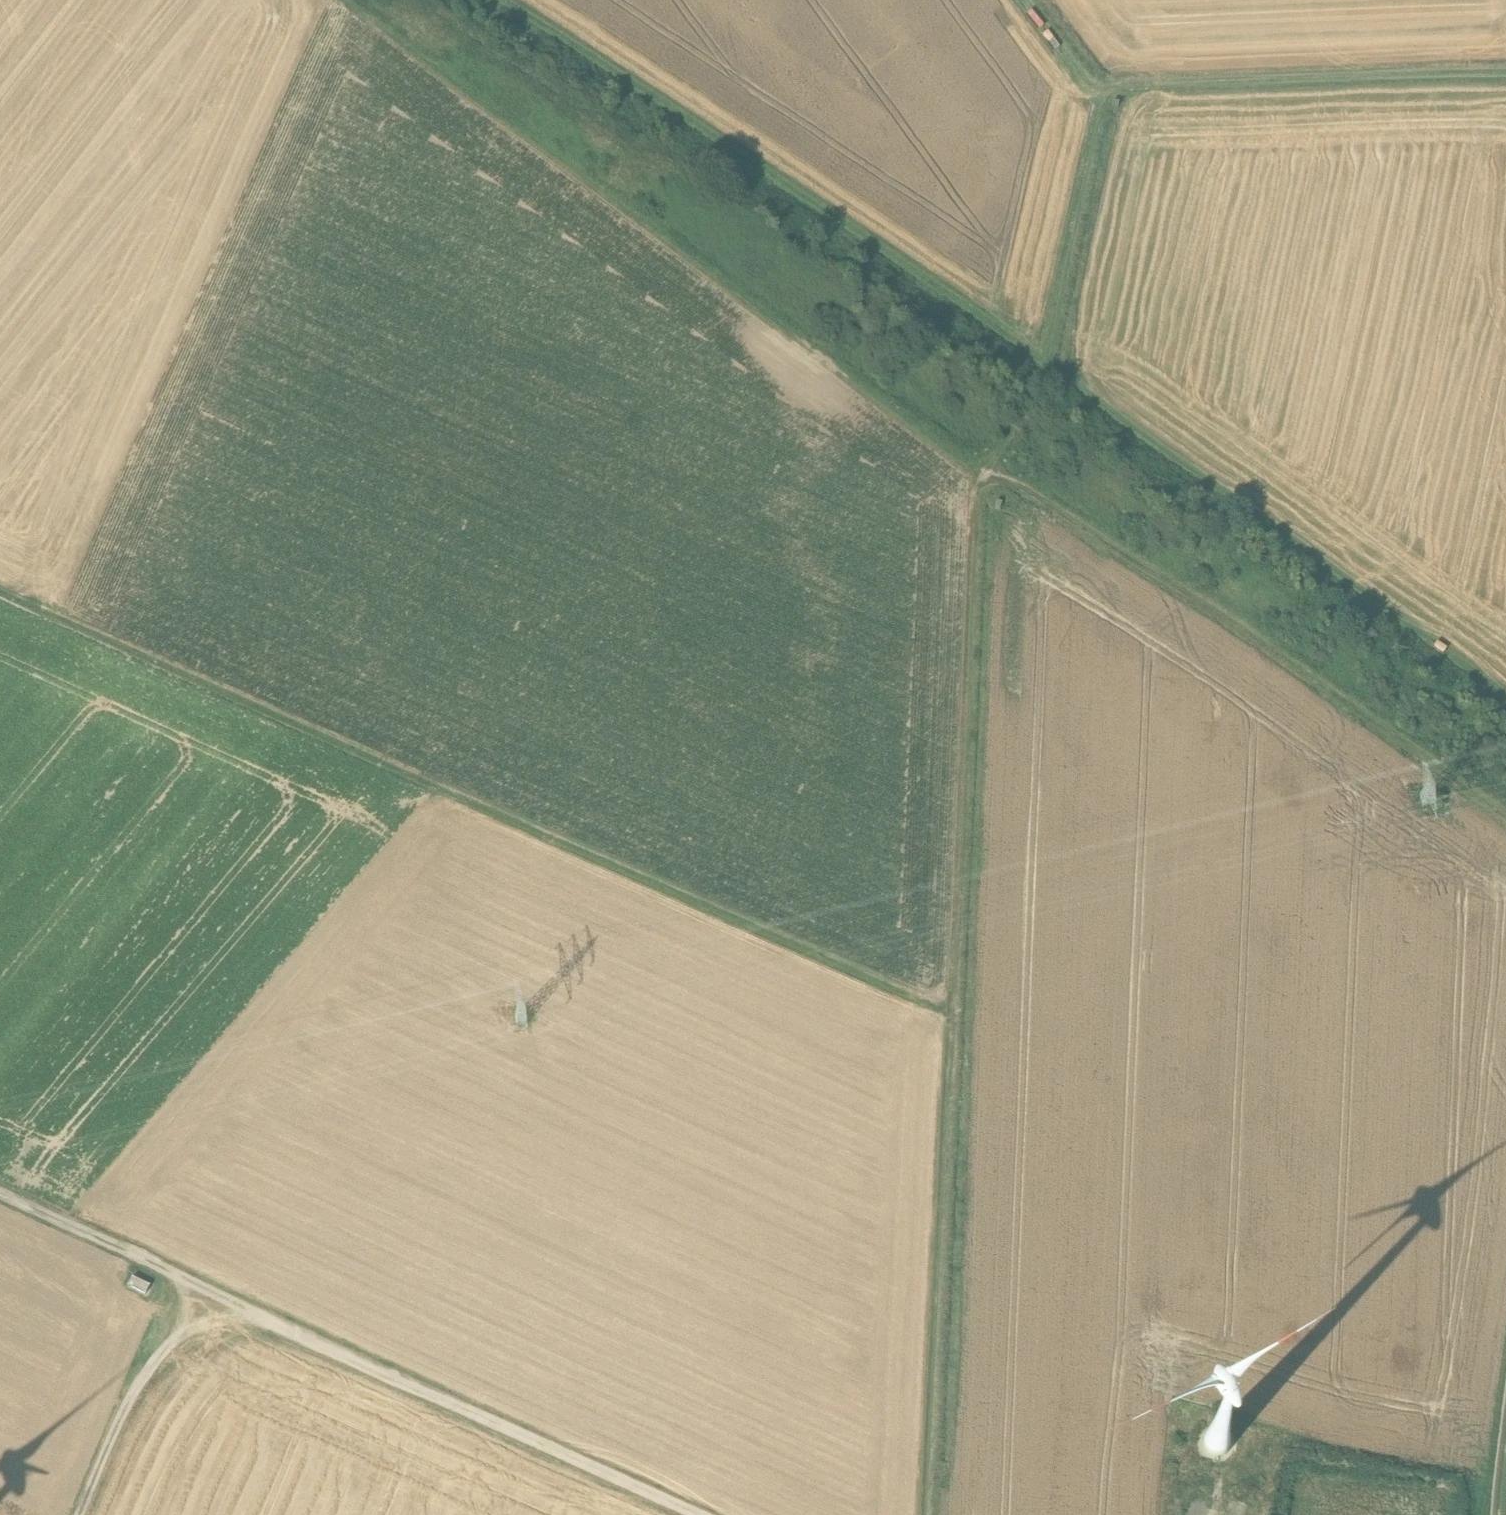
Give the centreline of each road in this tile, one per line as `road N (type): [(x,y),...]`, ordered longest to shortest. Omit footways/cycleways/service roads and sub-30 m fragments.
road 1 (track): [(930,1514),(981,520),(991,467),(1050,348),(1100,97),(1098,78),(1037,0)]
road 2 (track): [(354,0),(991,467),(1334,683),(1505,807)]
road 3 (track): [(1505,689),(1153,432),(980,291),(537,0)]
road 4 (track): [(957,996),(0,566)]
road 5 (track): [(0,1197),(711,1514)]
road 6 (track): [(1505,77),(1100,97)]
road 7 (track): [(79,1514),(181,1276)]

